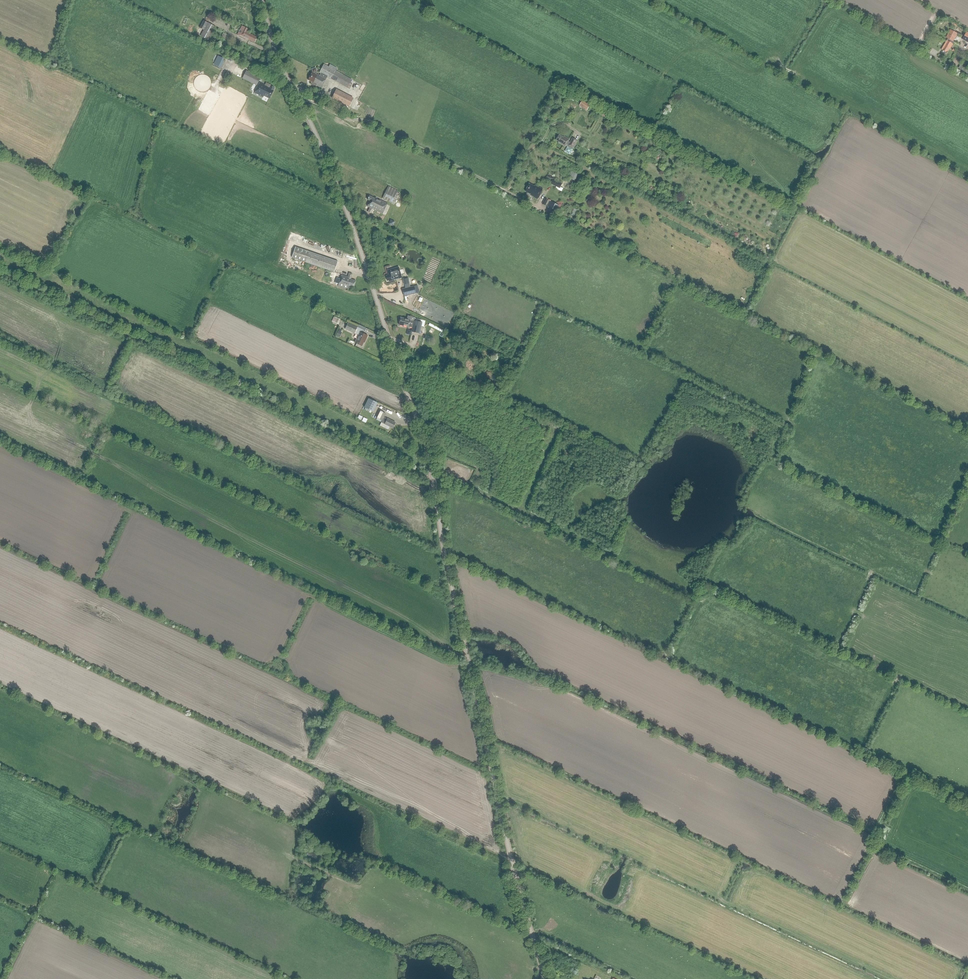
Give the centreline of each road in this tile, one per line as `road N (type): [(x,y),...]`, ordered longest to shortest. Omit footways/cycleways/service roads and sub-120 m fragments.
road 1 (tertiary): [(543,978),(443,550),(428,454),(352,224),(281,65),(262,0)]
road 2 (track): [(433,477),(0,272)]
road 3 (track): [(521,199),(369,122),(300,102)]
road 4 (track): [(433,478),(467,485),(615,554)]

